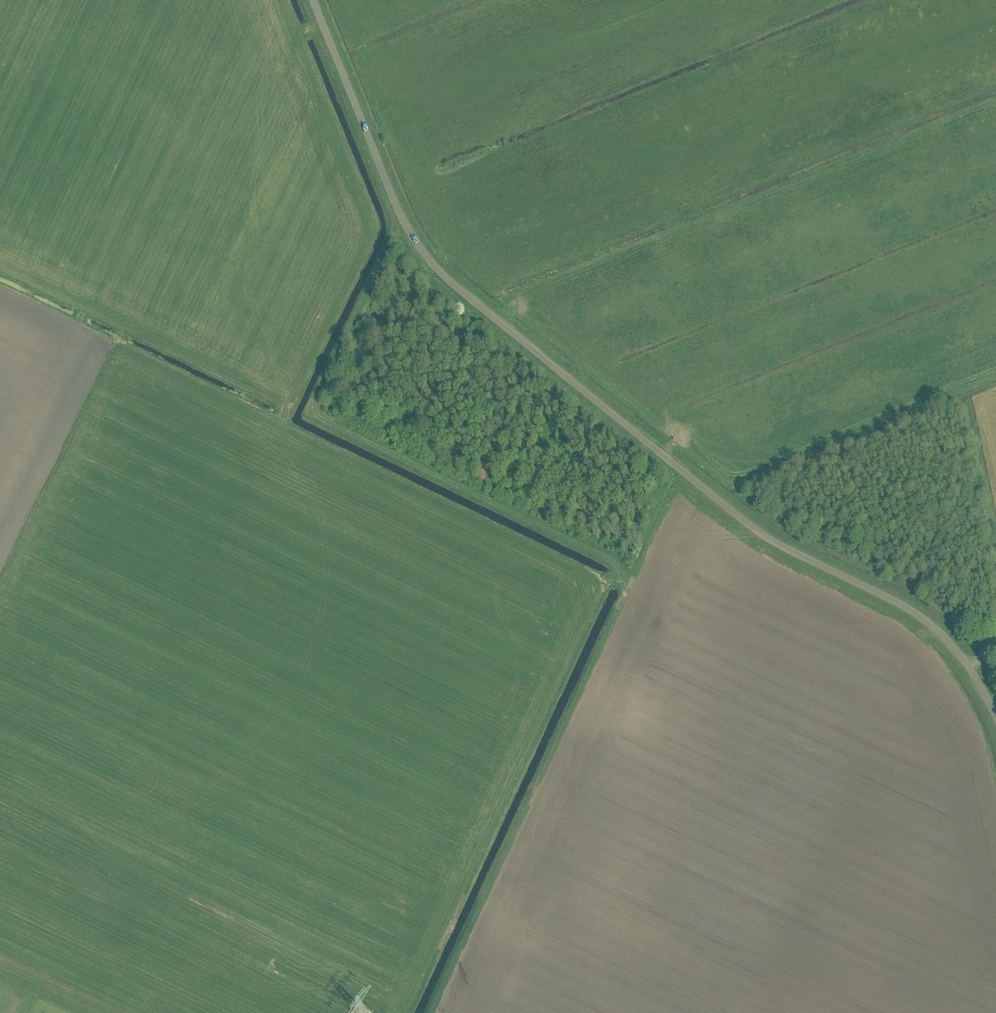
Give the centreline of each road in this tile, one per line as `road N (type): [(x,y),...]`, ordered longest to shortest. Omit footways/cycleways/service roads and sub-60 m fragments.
road 1 (unclassified): [(995,718),(932,626),(755,530),(443,275),(407,229),(314,0)]

